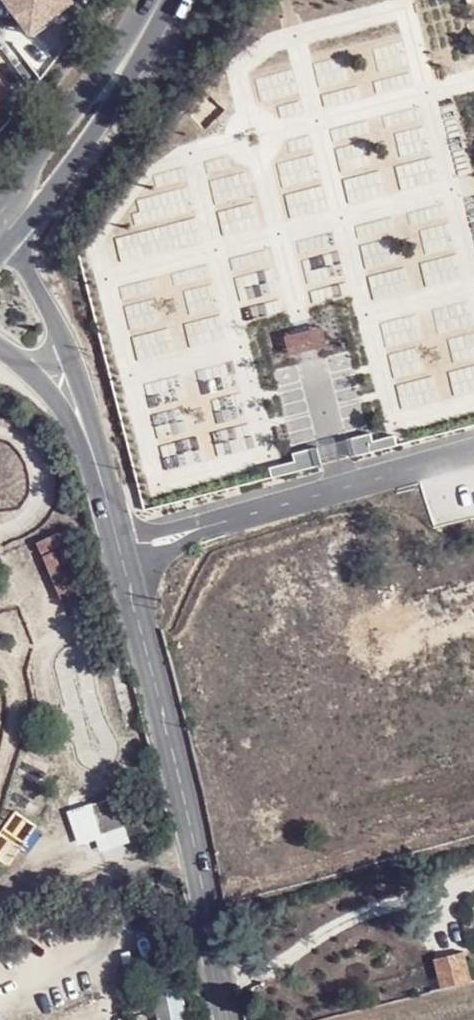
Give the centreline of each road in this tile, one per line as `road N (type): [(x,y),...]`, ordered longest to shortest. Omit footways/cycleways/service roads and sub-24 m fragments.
road 1 (tertiary): [(125,566),(239,1019)]
road 2 (secondary): [(160,0),(84,126),(0,224)]
road 3 (unclassified): [(473,452),(209,526)]
road 4 (tertiary): [(68,351),(33,271),(0,231)]
road 5 (tertiary): [(26,371),(66,415),(101,478)]
road 6 (tertiary): [(101,478),(68,351)]

